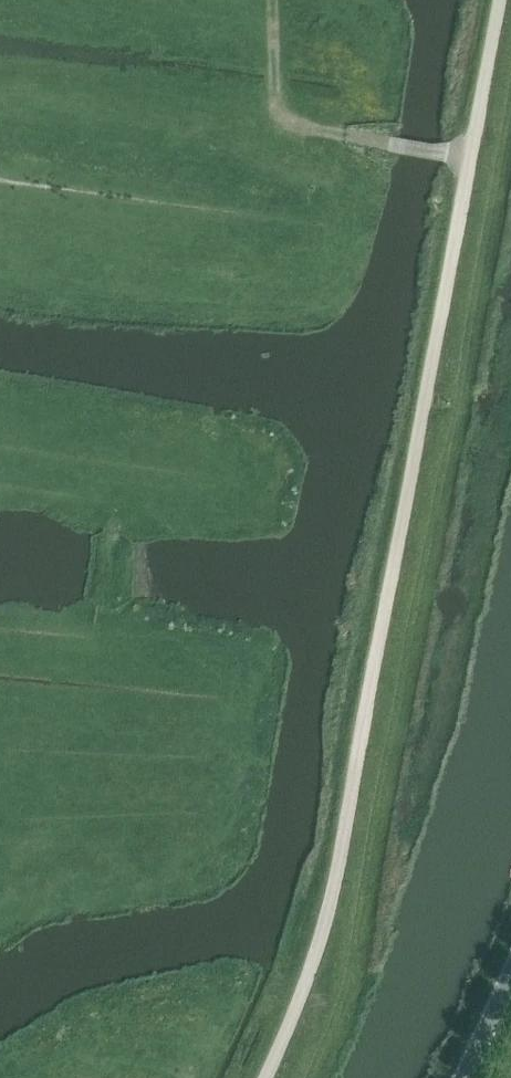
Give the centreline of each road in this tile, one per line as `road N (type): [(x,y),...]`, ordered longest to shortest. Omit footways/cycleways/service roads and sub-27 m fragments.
road 1 (track): [(267,1077),(319,952),(351,814),(500,0)]
road 2 (track): [(273,0),(285,118),(371,144),(472,161)]

